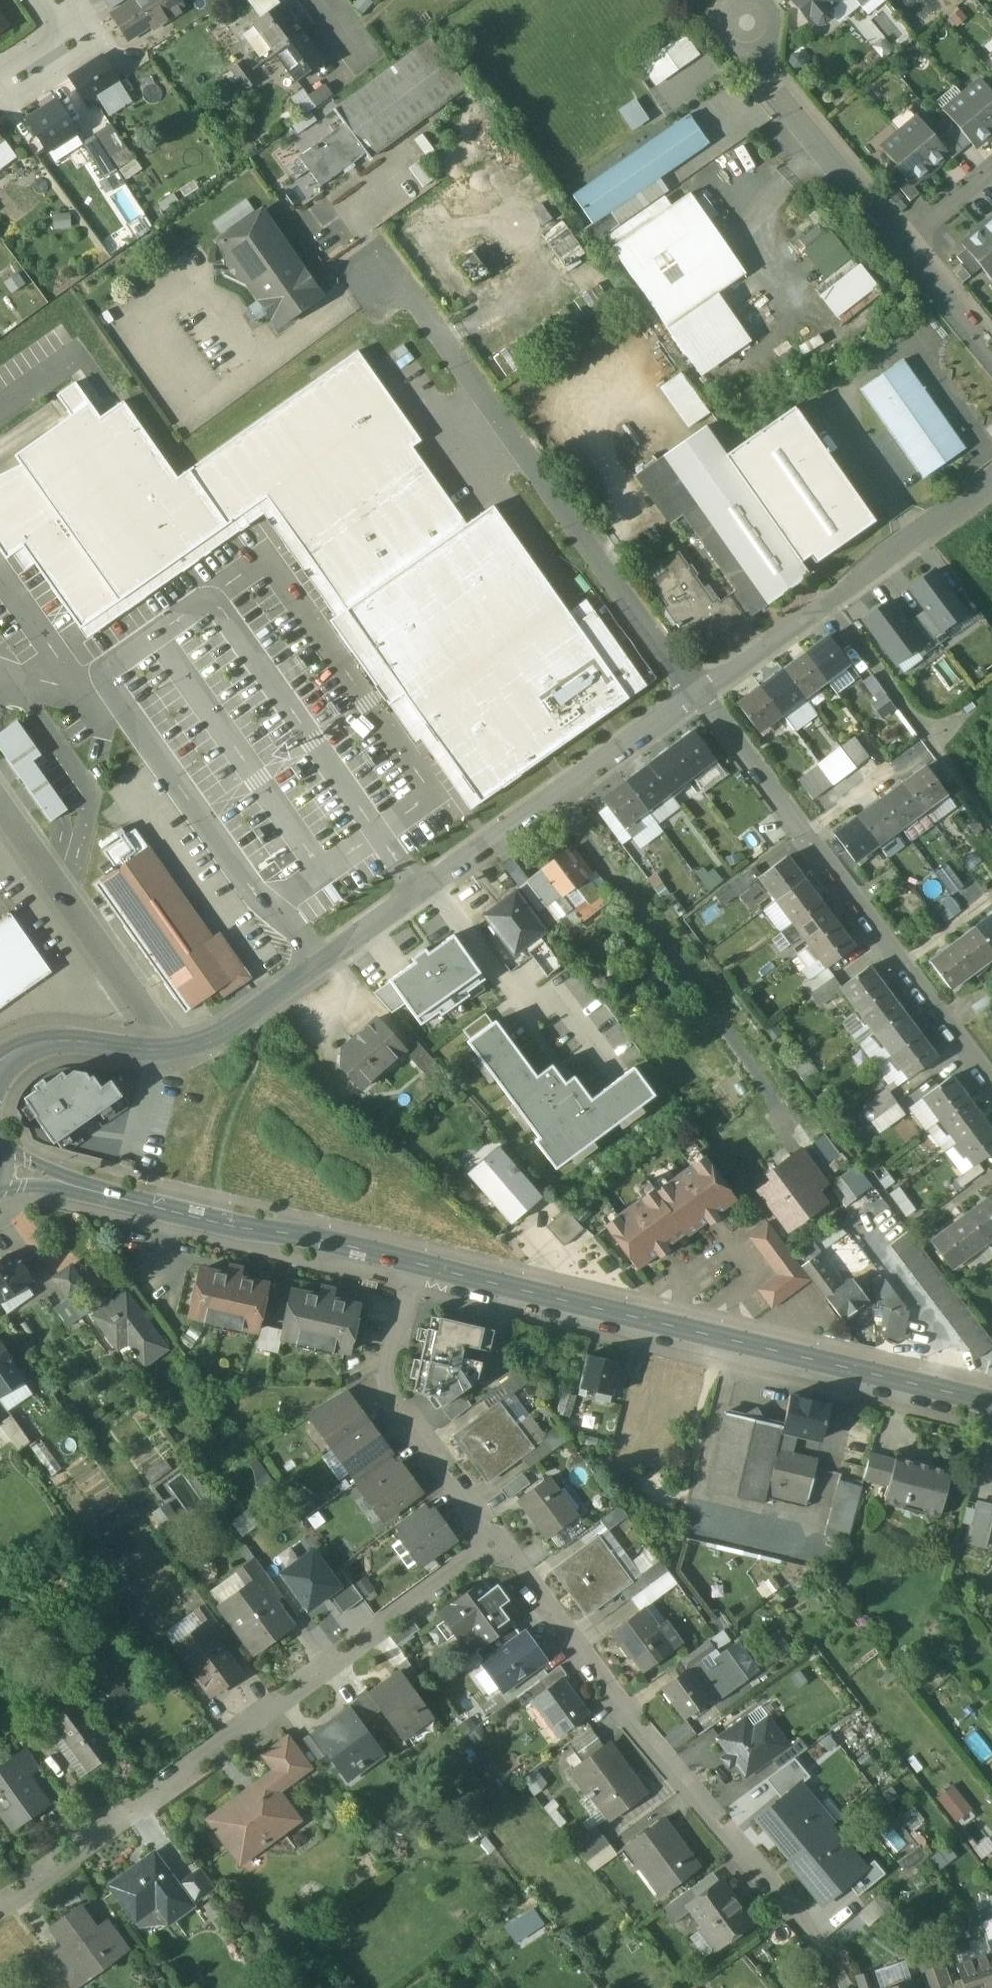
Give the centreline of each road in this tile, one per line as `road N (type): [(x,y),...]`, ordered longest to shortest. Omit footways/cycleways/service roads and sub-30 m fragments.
road 1 (residential): [(700,691),(212,1039),(174,1051),(34,1043),(0,1064)]
road 2 (residential): [(0,1906),(499,1541)]
road 3 (tertiary): [(991,1403),(418,1264)]
road 4 (residential): [(848,1987),(499,1541)]
road 5 (residential): [(700,691),(685,685),(388,266)]
road 6 (residential): [(991,1084),(700,691)]
road 7 (tertiary): [(418,1264),(6,1169)]
road 8 (track): [(557,794),(778,1108)]
road 9 (residential): [(499,1541),(396,1396),(391,1372),(418,1264)]
road 10 (residential): [(747,22),(774,90),(900,244)]
road 11 (residential): [(827,602),(928,739),(977,704)]
road 12 (residential): [(991,482),(827,602)]
road 13 (residential): [(827,602),(700,691)]
road 14 (residential): [(900,244),(991,357)]
road 15 (residential): [(900,244),(991,167)]

